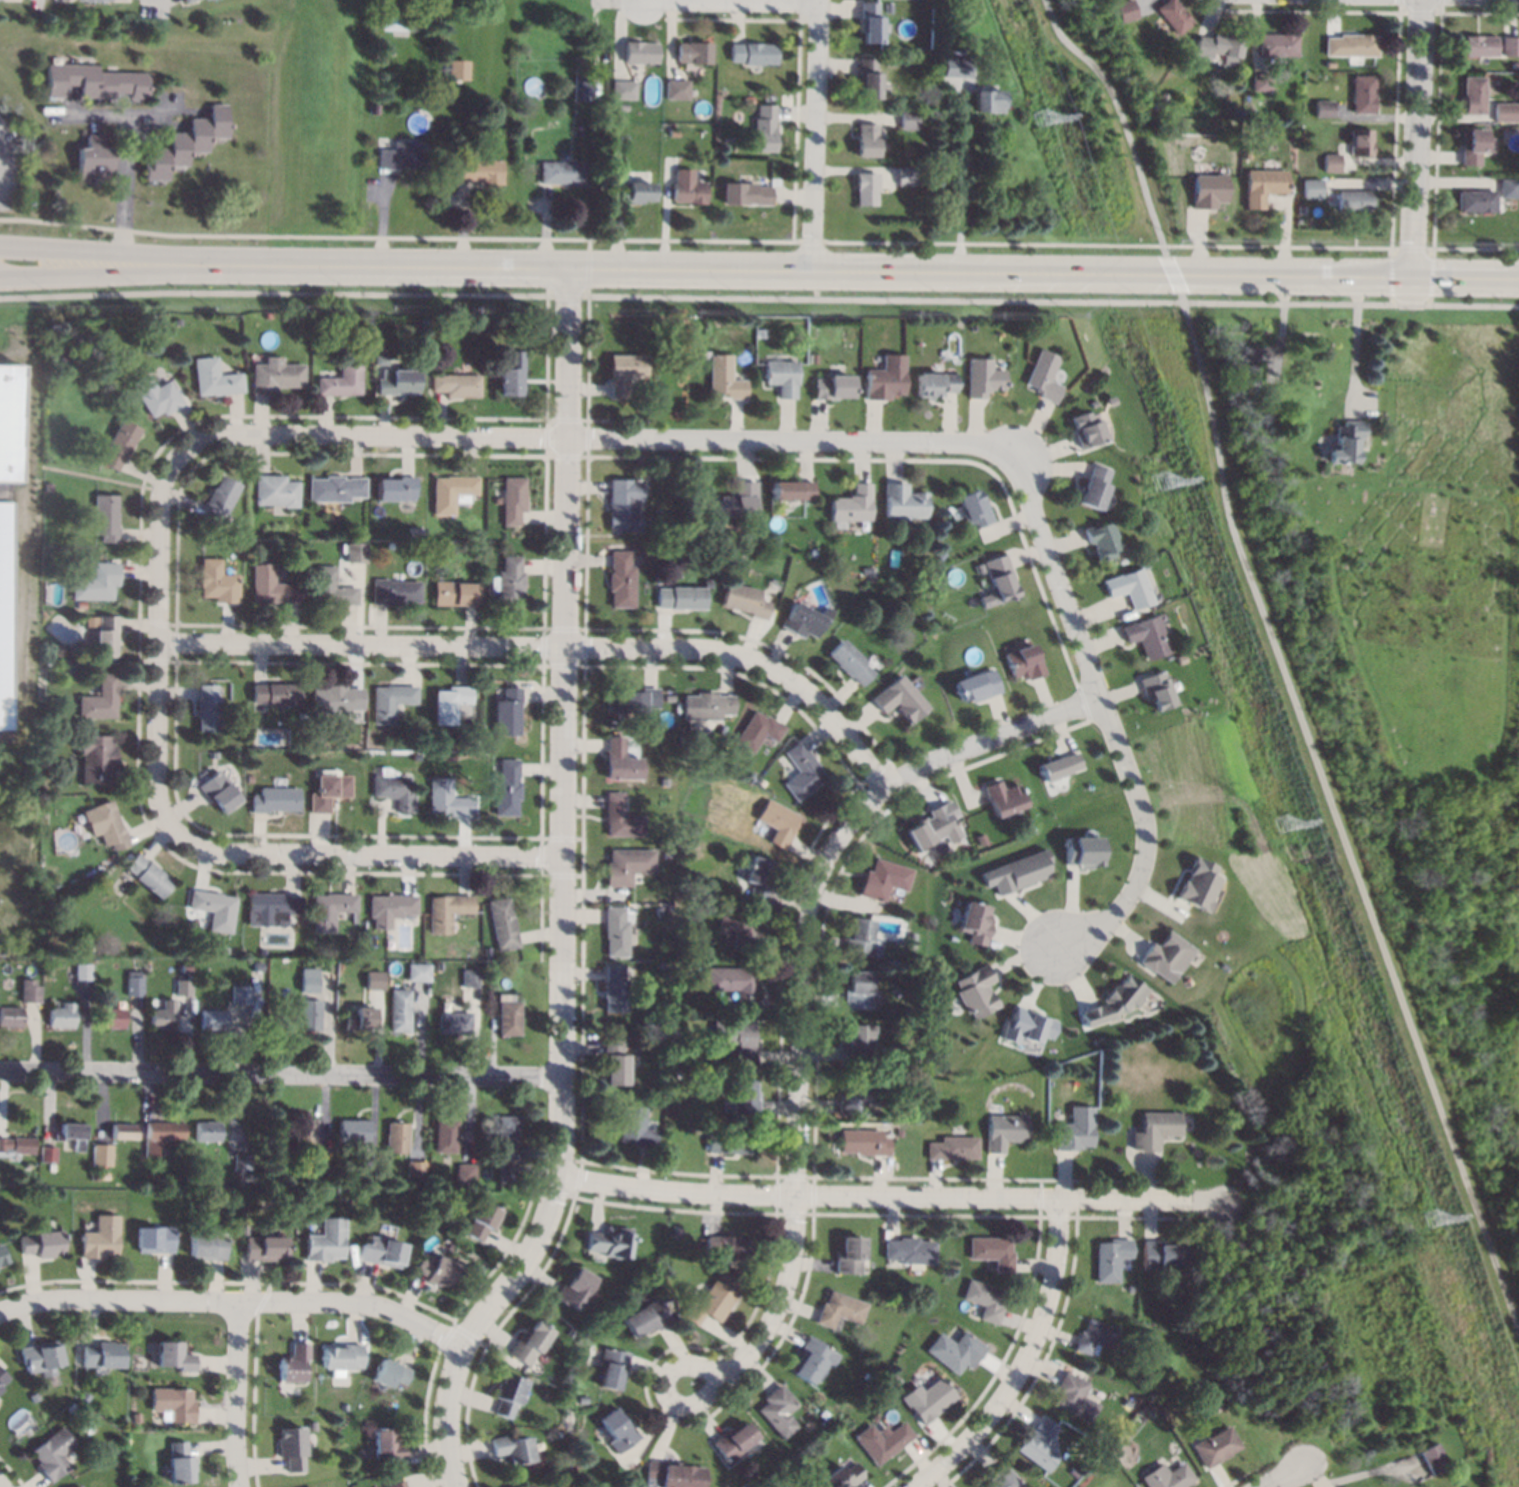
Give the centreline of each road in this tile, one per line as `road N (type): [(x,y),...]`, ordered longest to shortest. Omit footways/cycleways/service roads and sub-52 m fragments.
road 1 (tertiary): [(1518,280),(225,266)]
road 2 (residential): [(570,297),(565,1174),(525,1270),(466,1344),(448,1419),(458,1486)]
road 3 (residential): [(187,446),(218,433),(288,431),(962,444),(1019,462)]
road 4 (residential): [(156,642),(739,653),(833,713),(885,790)]
road 5 (residential): [(565,1174),(668,1193),(1224,1195)]
road 6 (residential): [(565,1068),(0,1067)]
road 7 (residential): [(1019,462),(1140,804),(1146,847),(1128,902),(1061,953)]
road 8 (residential): [(466,1344),(368,1304),(42,1304),(0,1318)]
road 9 (residential): [(885,790),(837,836),(809,901),(797,984),(794,1195)]
road 10 (residential): [(187,446),(159,492),(156,642),(158,798),(181,840)]
road 11 (residential): [(181,840),(219,854),(565,858)]
road 12 (residential): [(915,1486),(965,1446),(1043,1310),(1061,1195)]
road 13 (residential): [(1420,0),(1412,306)]
road 14 (residential): [(812,270),(819,0)]
road 15 (residential): [(1101,699),(885,790)]
road 16 (tertiary): [(225,266),(0,248)]
road 17 (tertiary): [(0,277),(225,266)]
road 18 (residential): [(794,1195),(787,1292),(760,1360),(721,1377)]
road 19 (residential): [(122,258),(127,117),(76,117)]
road 20 (residential): [(237,1301),(238,1486)]
road 21 (residential): [(819,6),(668,0)]
road 22 (residential): [(721,1377),(686,1363),(666,1380),(673,1402),(697,1404),(721,1377)]

